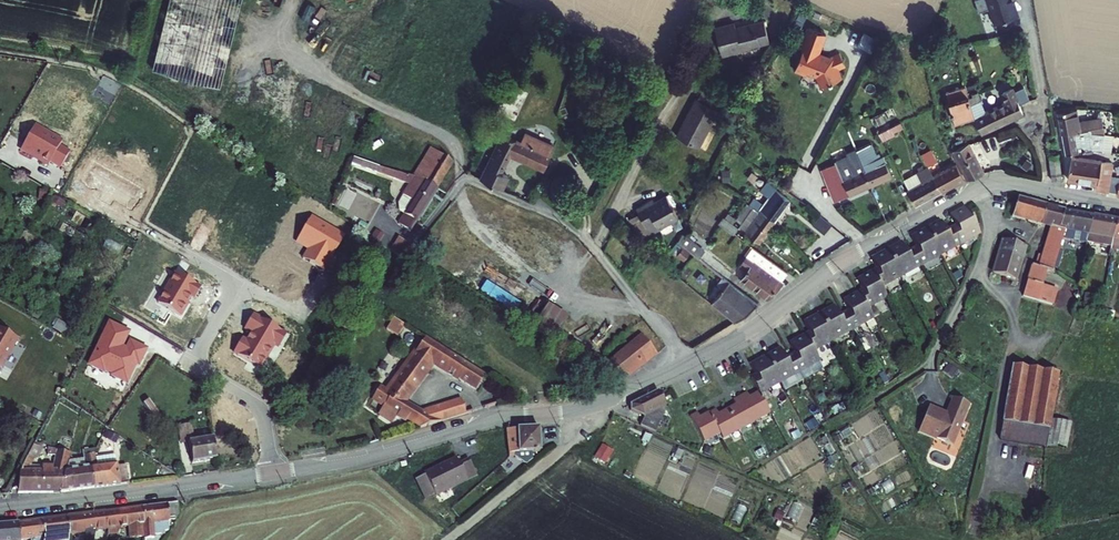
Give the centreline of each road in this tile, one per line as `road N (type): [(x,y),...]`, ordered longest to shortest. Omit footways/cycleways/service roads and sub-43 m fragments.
road 1 (residential): [(1118,208),(986,185),(850,257),(763,322),(683,367)]
road 2 (residential): [(683,367),(578,410),(497,418),(272,473)]
road 3 (residential): [(272,473),(259,408),(196,369),(196,354),(238,282),(189,254)]
road 4 (residential): [(683,367),(589,240),(469,178)]
road 5 (residential): [(272,473),(0,511)]
road 6 (track): [(593,406),(541,468),(447,539)]

